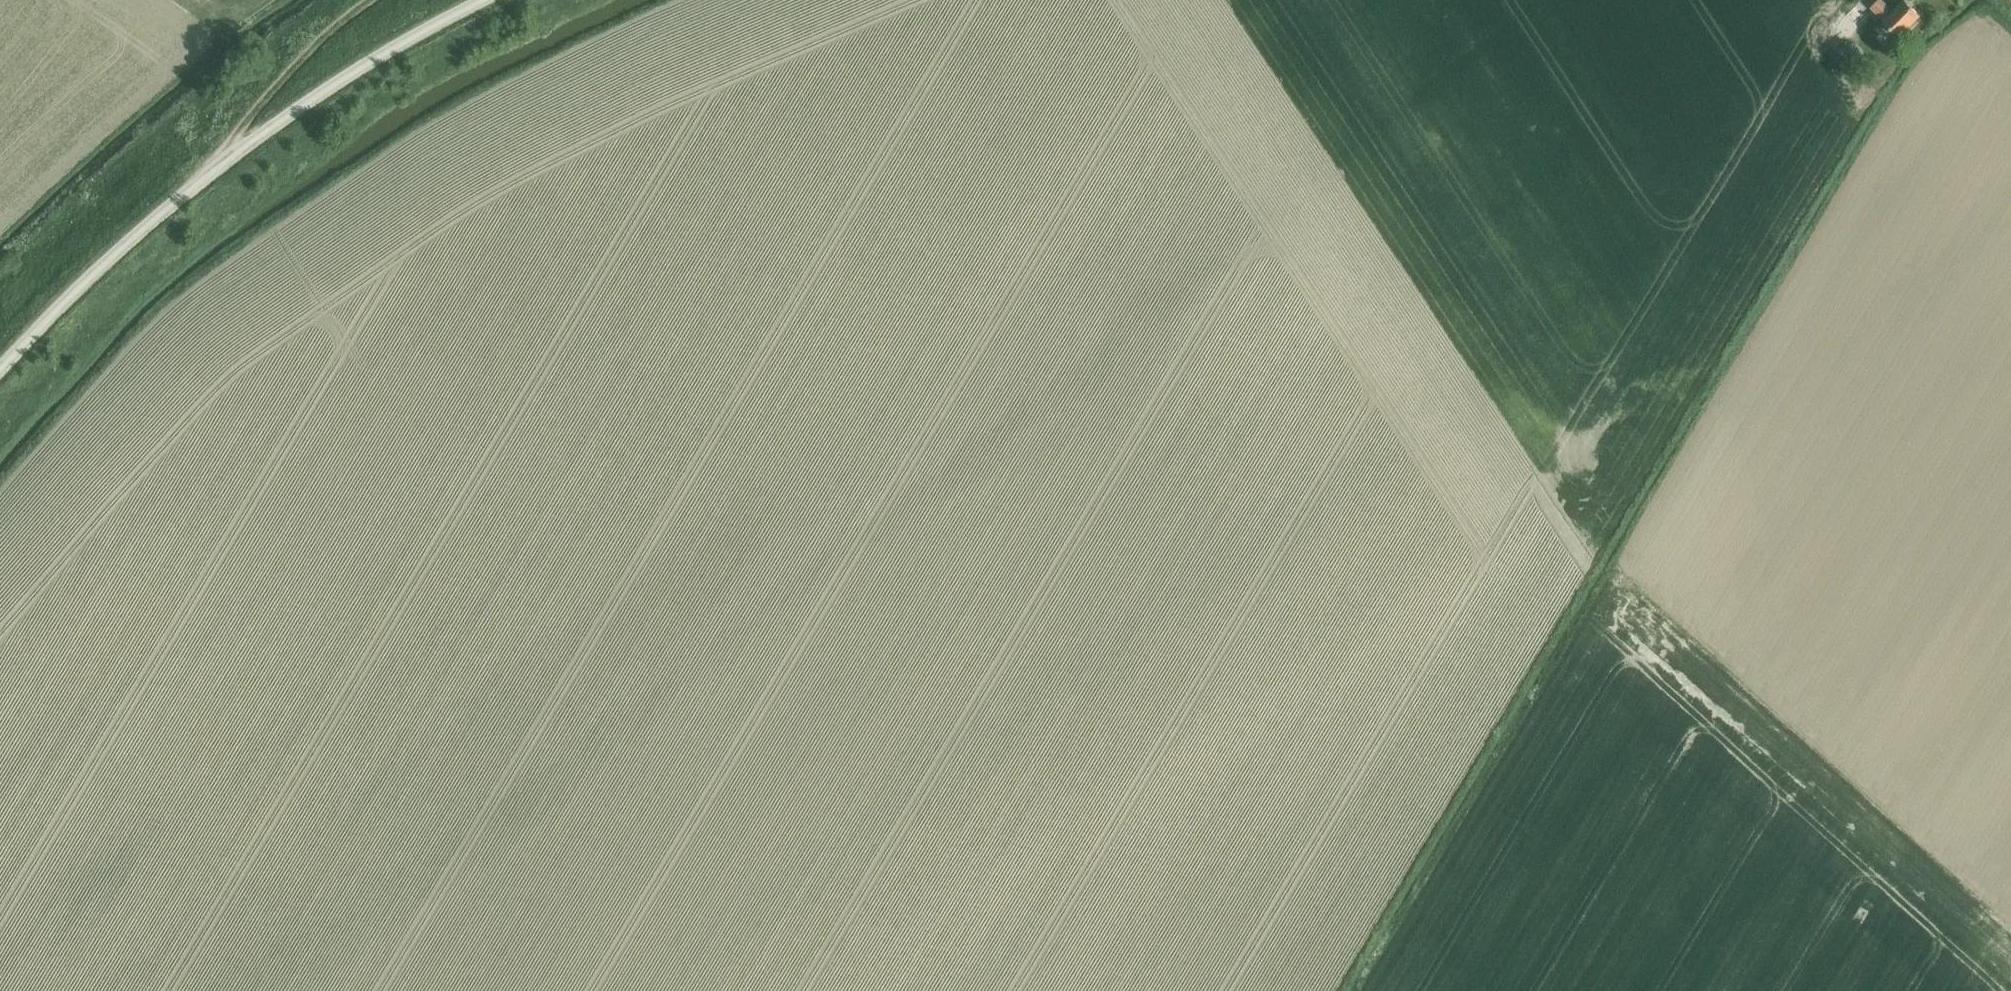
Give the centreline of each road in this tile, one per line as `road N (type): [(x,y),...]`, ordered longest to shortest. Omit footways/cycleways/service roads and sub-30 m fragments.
road 1 (unclassified): [(0,381),(134,234),(215,168),(476,0)]
road 2 (track): [(215,168),(296,59),(364,0)]

